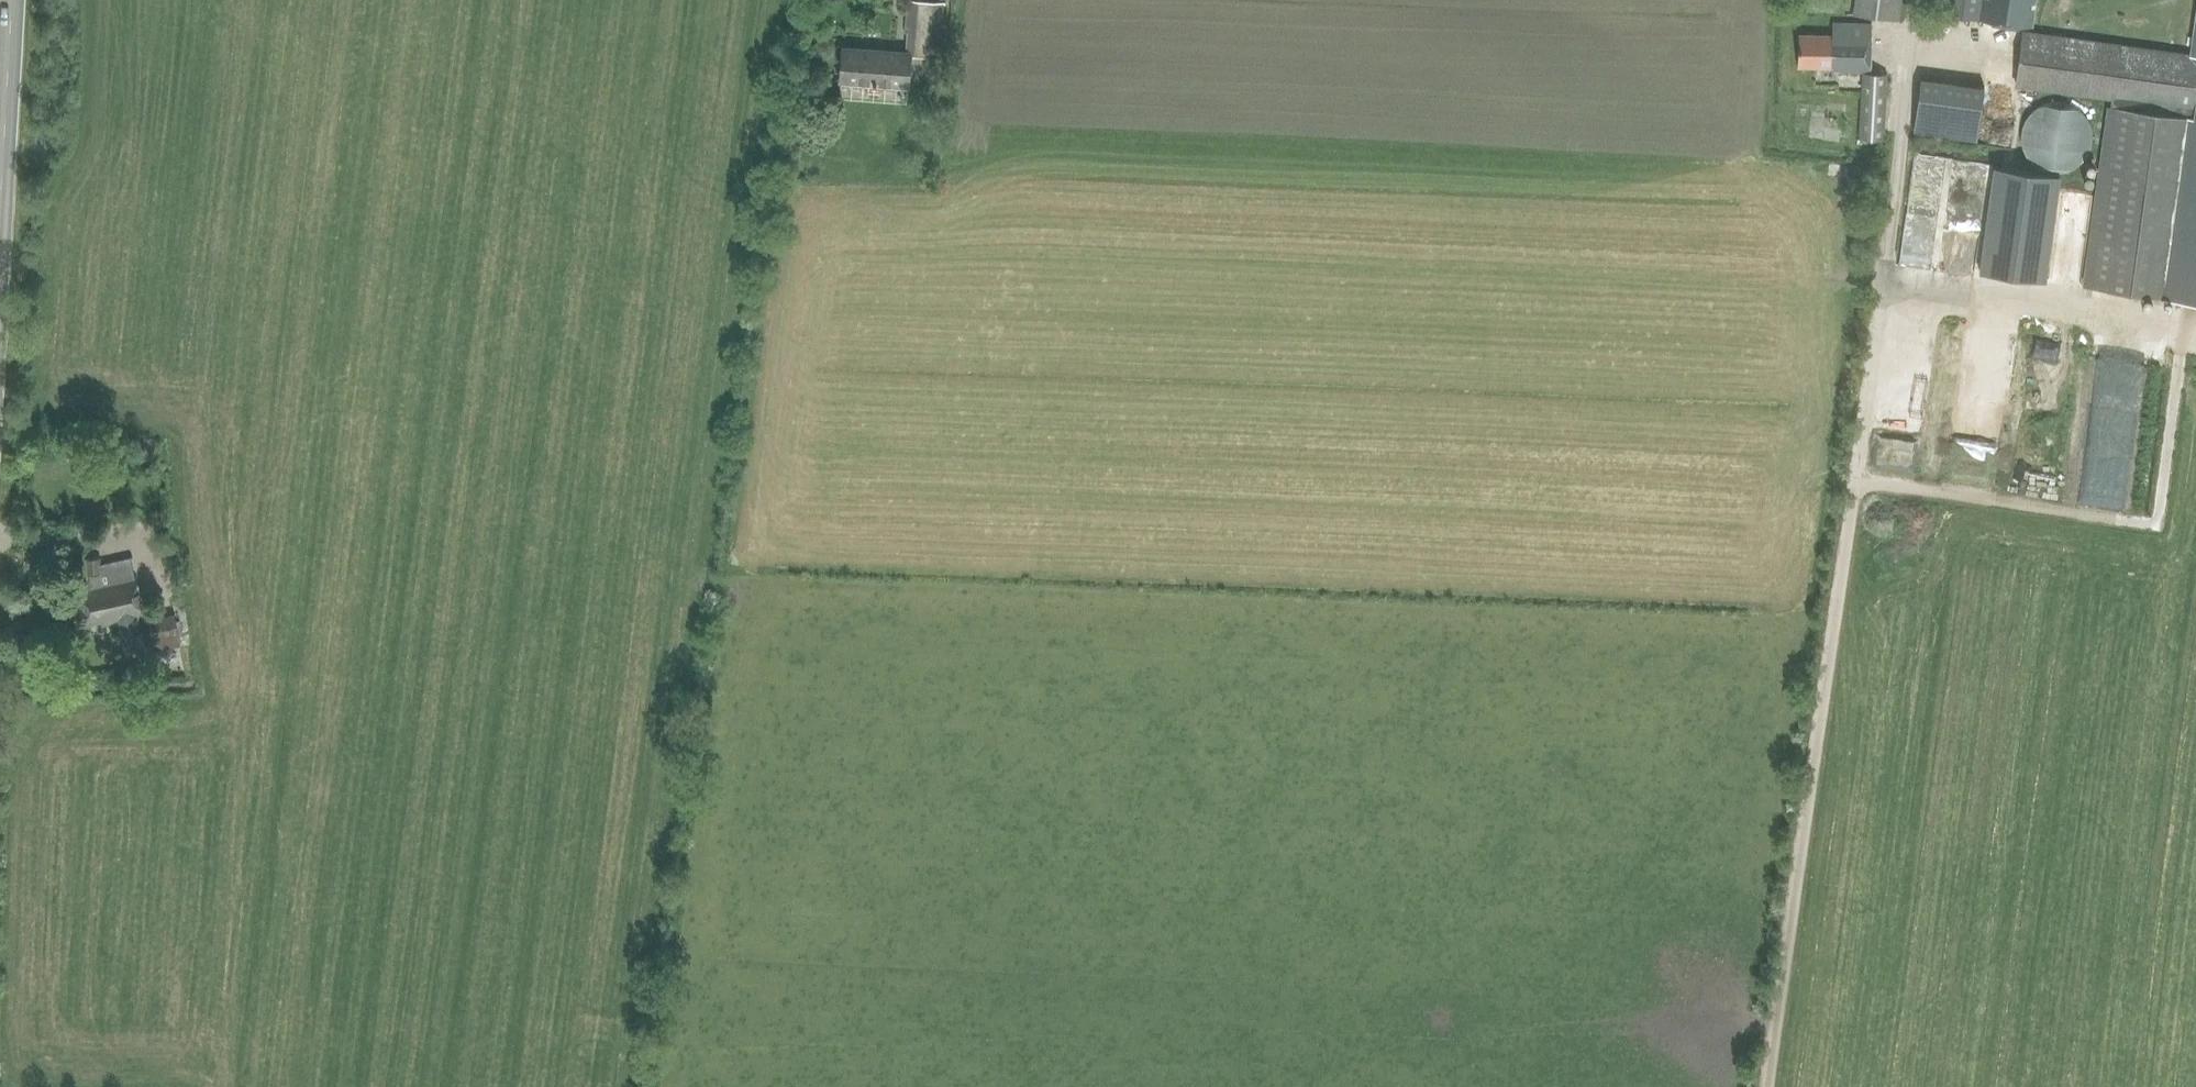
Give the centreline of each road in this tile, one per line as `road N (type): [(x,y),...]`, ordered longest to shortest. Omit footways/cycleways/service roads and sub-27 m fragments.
road 1 (primary): [(0,263),(8,0)]

